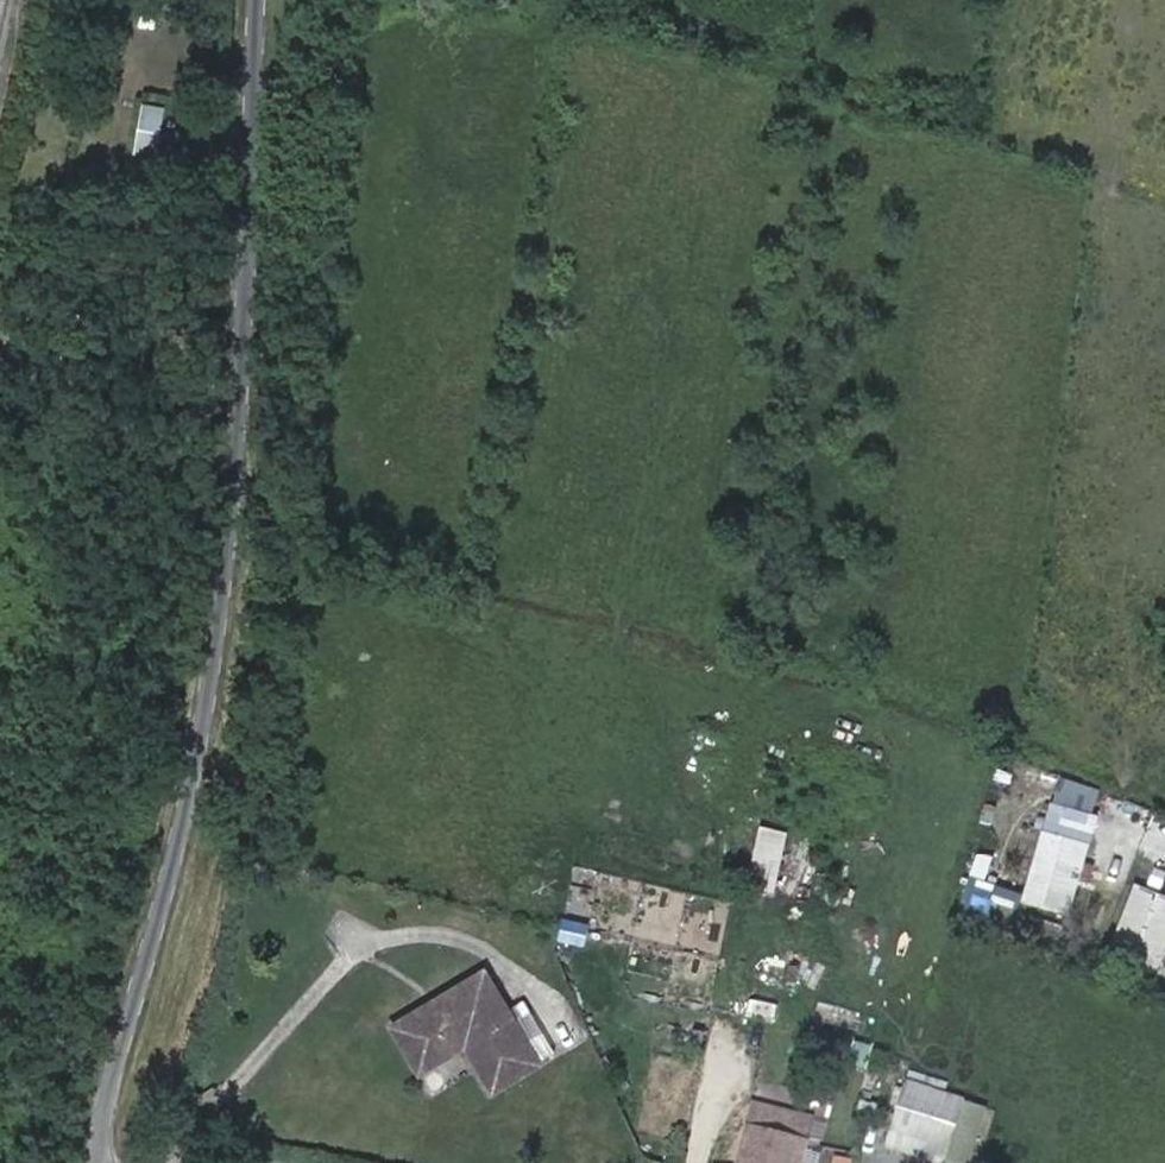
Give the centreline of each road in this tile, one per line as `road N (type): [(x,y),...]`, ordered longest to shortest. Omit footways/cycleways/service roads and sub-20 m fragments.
road 1 (residential): [(101,1162),(104,1098),(189,791),(221,588),(254,0)]

